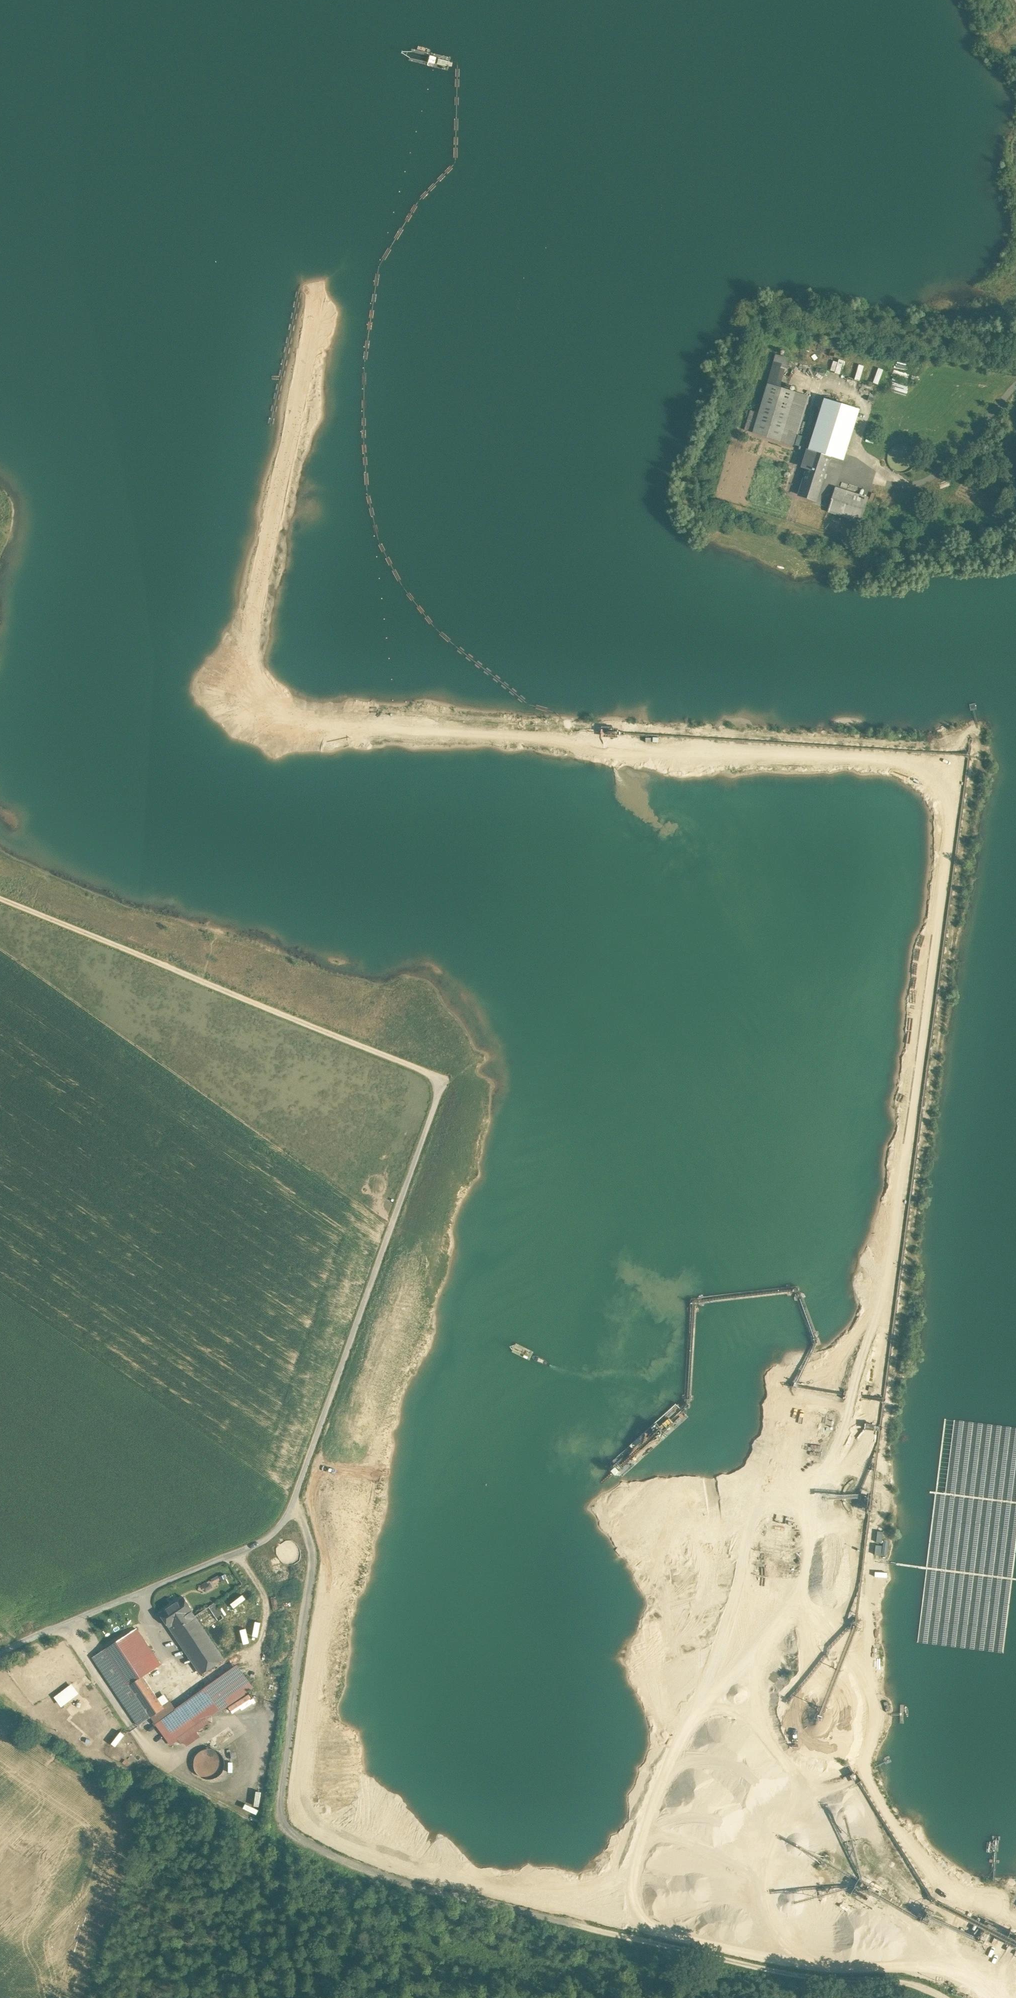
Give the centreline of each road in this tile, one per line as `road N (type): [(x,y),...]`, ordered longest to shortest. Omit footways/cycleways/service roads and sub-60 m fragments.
road 1 (track): [(294,1506),(313,1559),(279,1805),(290,1832),(431,1890),(774,1970),(892,1981),(944,1997)]
road 2 (track): [(294,1506),(448,1079)]
road 3 (track): [(0,1652),(264,1541),(294,1506)]
road 4 (track): [(151,958),(448,1079)]
road 5 (track): [(140,1592),(190,1682),(259,1648)]
road 6 (track): [(151,958),(0,896)]
road 7 (track): [(261,1689),(268,1608),(242,1551)]

